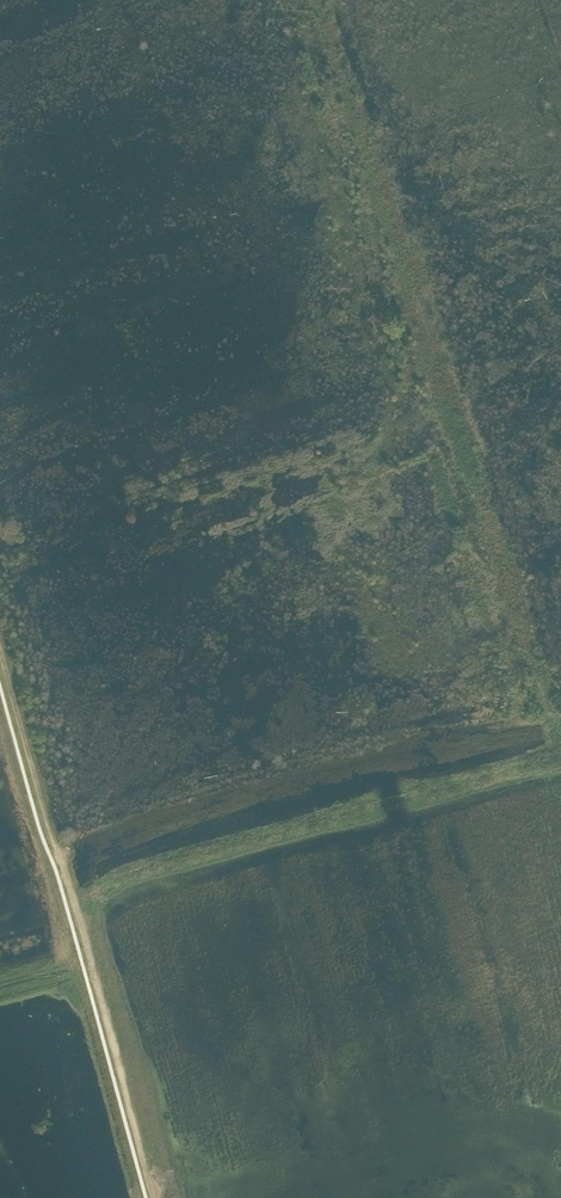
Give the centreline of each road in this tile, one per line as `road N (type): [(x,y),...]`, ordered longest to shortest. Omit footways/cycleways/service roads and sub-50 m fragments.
road 1 (track): [(0,626),(80,920)]
road 2 (track): [(80,920),(153,1197)]

